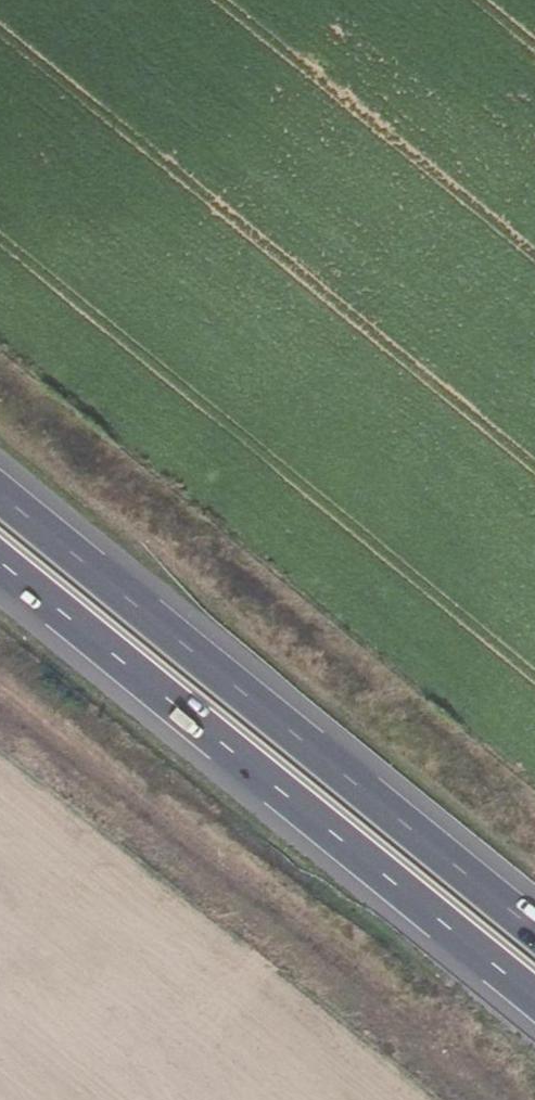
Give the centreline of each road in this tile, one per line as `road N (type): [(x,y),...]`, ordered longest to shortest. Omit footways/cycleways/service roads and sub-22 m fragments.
road 1 (motorway): [(534,930),(0,493)]
road 2 (motorway): [(0,562),(534,998)]

